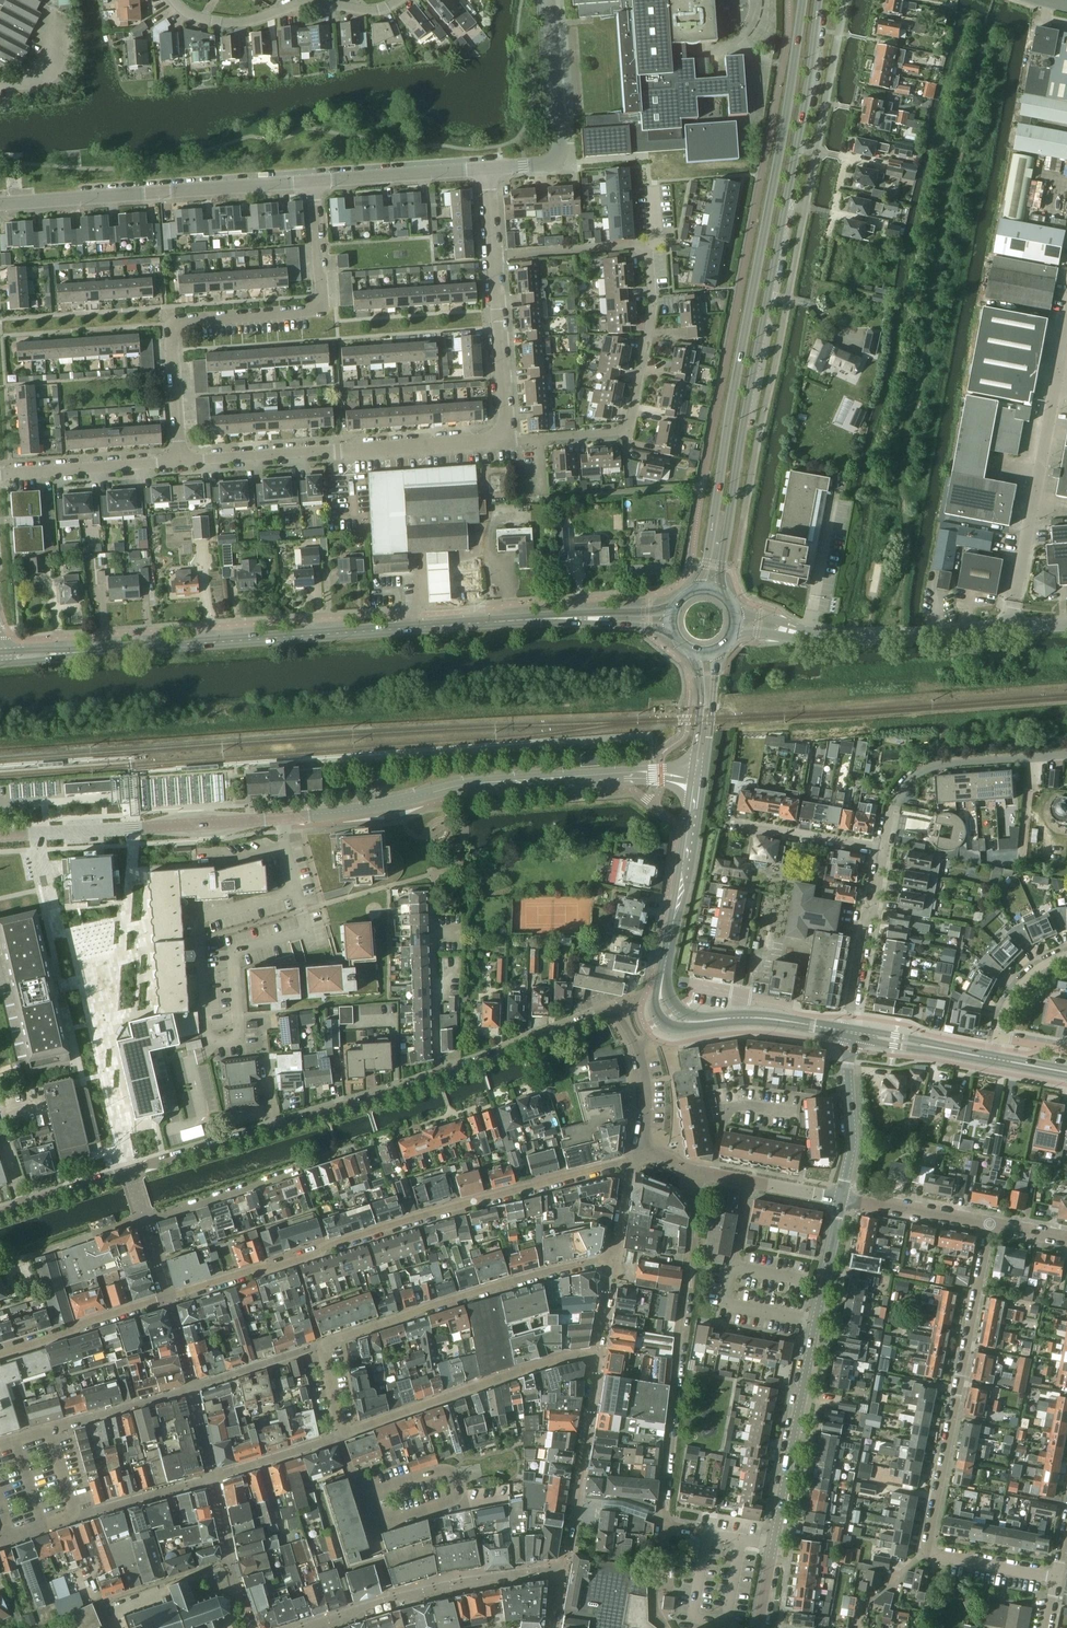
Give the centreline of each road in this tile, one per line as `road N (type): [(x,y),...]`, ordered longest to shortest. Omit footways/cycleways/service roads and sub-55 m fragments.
road 1 (residential): [(0,1355),(430,1215),(630,1161)]
road 2 (primary): [(803,0),(702,590)]
road 3 (primary): [(78,652),(575,620)]
road 4 (residential): [(1057,1577),(927,1552),(992,1227)]
road 5 (unclassified): [(284,818),(508,780),(699,781)]
road 6 (residential): [(182,462),(174,327),(318,310),(313,183)]
road 7 (residential): [(339,1437),(320,1344),(610,1261)]
road 8 (primary): [(717,593),(785,203)]
road 9 (residential): [(696,1171),(662,1524)]
road 10 (residential): [(773,1545),(843,1201)]
road 11 (residential): [(645,1156),(645,1073),(613,1008),(438,1078)]
road 12 (residential): [(182,462),(505,441)]
road 13 (residential): [(438,1078),(130,1173)]
road 14 (unclassified): [(1008,630),(1066,319)]
road 15 (tertiary): [(0,204),(313,183)]
road 16 (residential): [(505,441),(621,433),(631,421),(652,306),(649,248)]
road 17 (residential): [(551,1627),(569,1556),(594,1353)]
road 18 (residential): [(594,1353),(339,1437)]
road 19 (residential): [(399,0),(362,10),(313,2),(243,23),(203,19),(173,0)]
road 20 (residential): [(207,1036),(222,1042),(238,1031),(233,952),(307,931),(295,890)]
road 21 (tertiary): [(487,169),(556,159),(548,0)]
road 22 (residential): [(207,1036),(198,918),(295,890)]
road 23 (residential): [(885,851),(891,812),(918,773),(1034,758)]
road 24 (primary): [(664,973),(699,781)]
road 25 (unclassified): [(813,637),(1008,630)]
road 26 (residential): [(438,1078),(432,891)]
road 27 (residential): [(885,851),(848,1032)]
road 28 (residential): [(505,441),(493,257)]
road 29 (residential): [(0,476),(182,462)]
road 30 (unclassified): [(219,822),(38,833)]
road 31 (tertiary): [(313,183),(487,169)]
road 32 (residential): [(843,1201),(854,1134),(848,1032)]
road 33 (residential): [(728,822),(885,851)]
road 34 (residential): [(44,1528),(76,1517),(48,1430),(16,1439)]
road 35 (residential): [(145,1220),(296,1172)]
road 36 (residential): [(649,248),(493,257)]
road 37 (residential): [(992,1227),(843,1201)]
road 38 (residential): [(696,1171),(843,1201)]
road 39 (primary): [(797,148),(818,0)]
road 40 (primary): [(990,1059),(848,1032)]
road 41 (residential): [(813,637),(835,497)]
road 42 (primary): [(699,781),(715,654)]
road 43 (primary): [(697,656),(699,781)]

